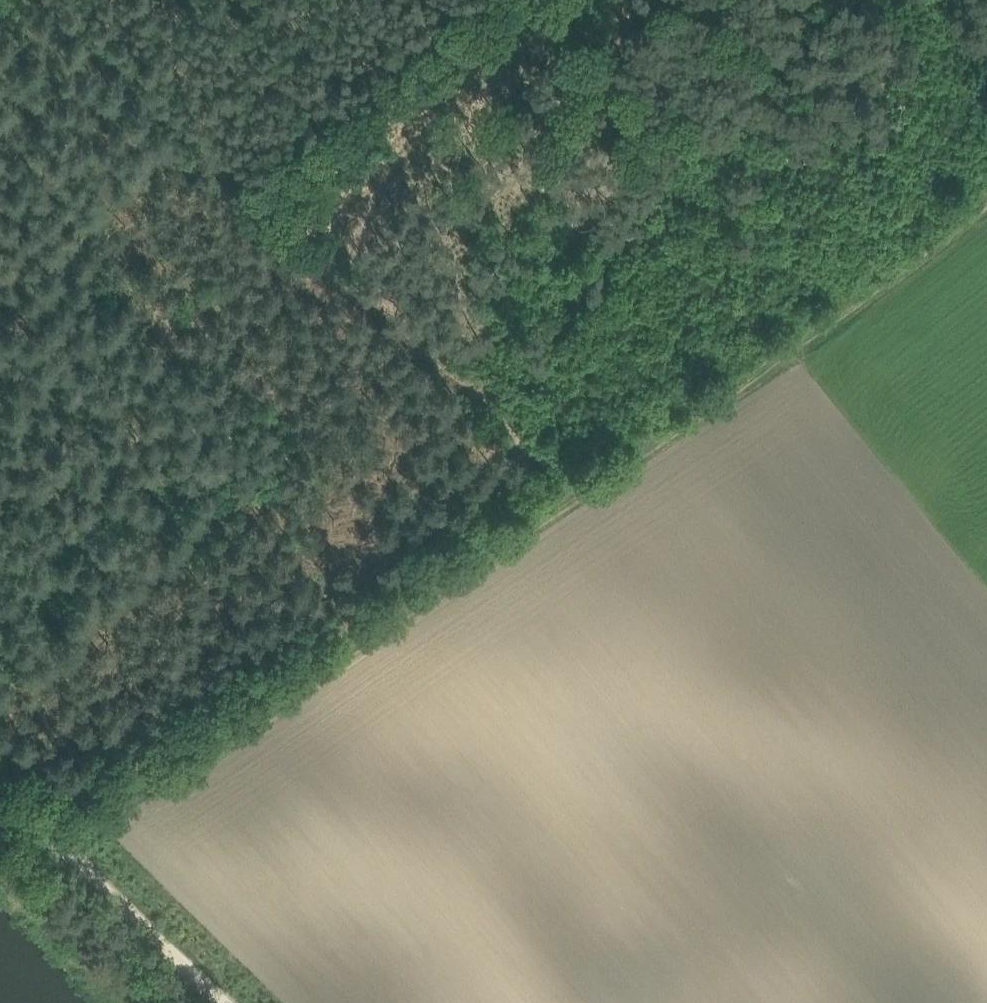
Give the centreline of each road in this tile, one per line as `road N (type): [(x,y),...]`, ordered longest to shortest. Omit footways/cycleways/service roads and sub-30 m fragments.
road 1 (track): [(51,843),(222,1002)]

